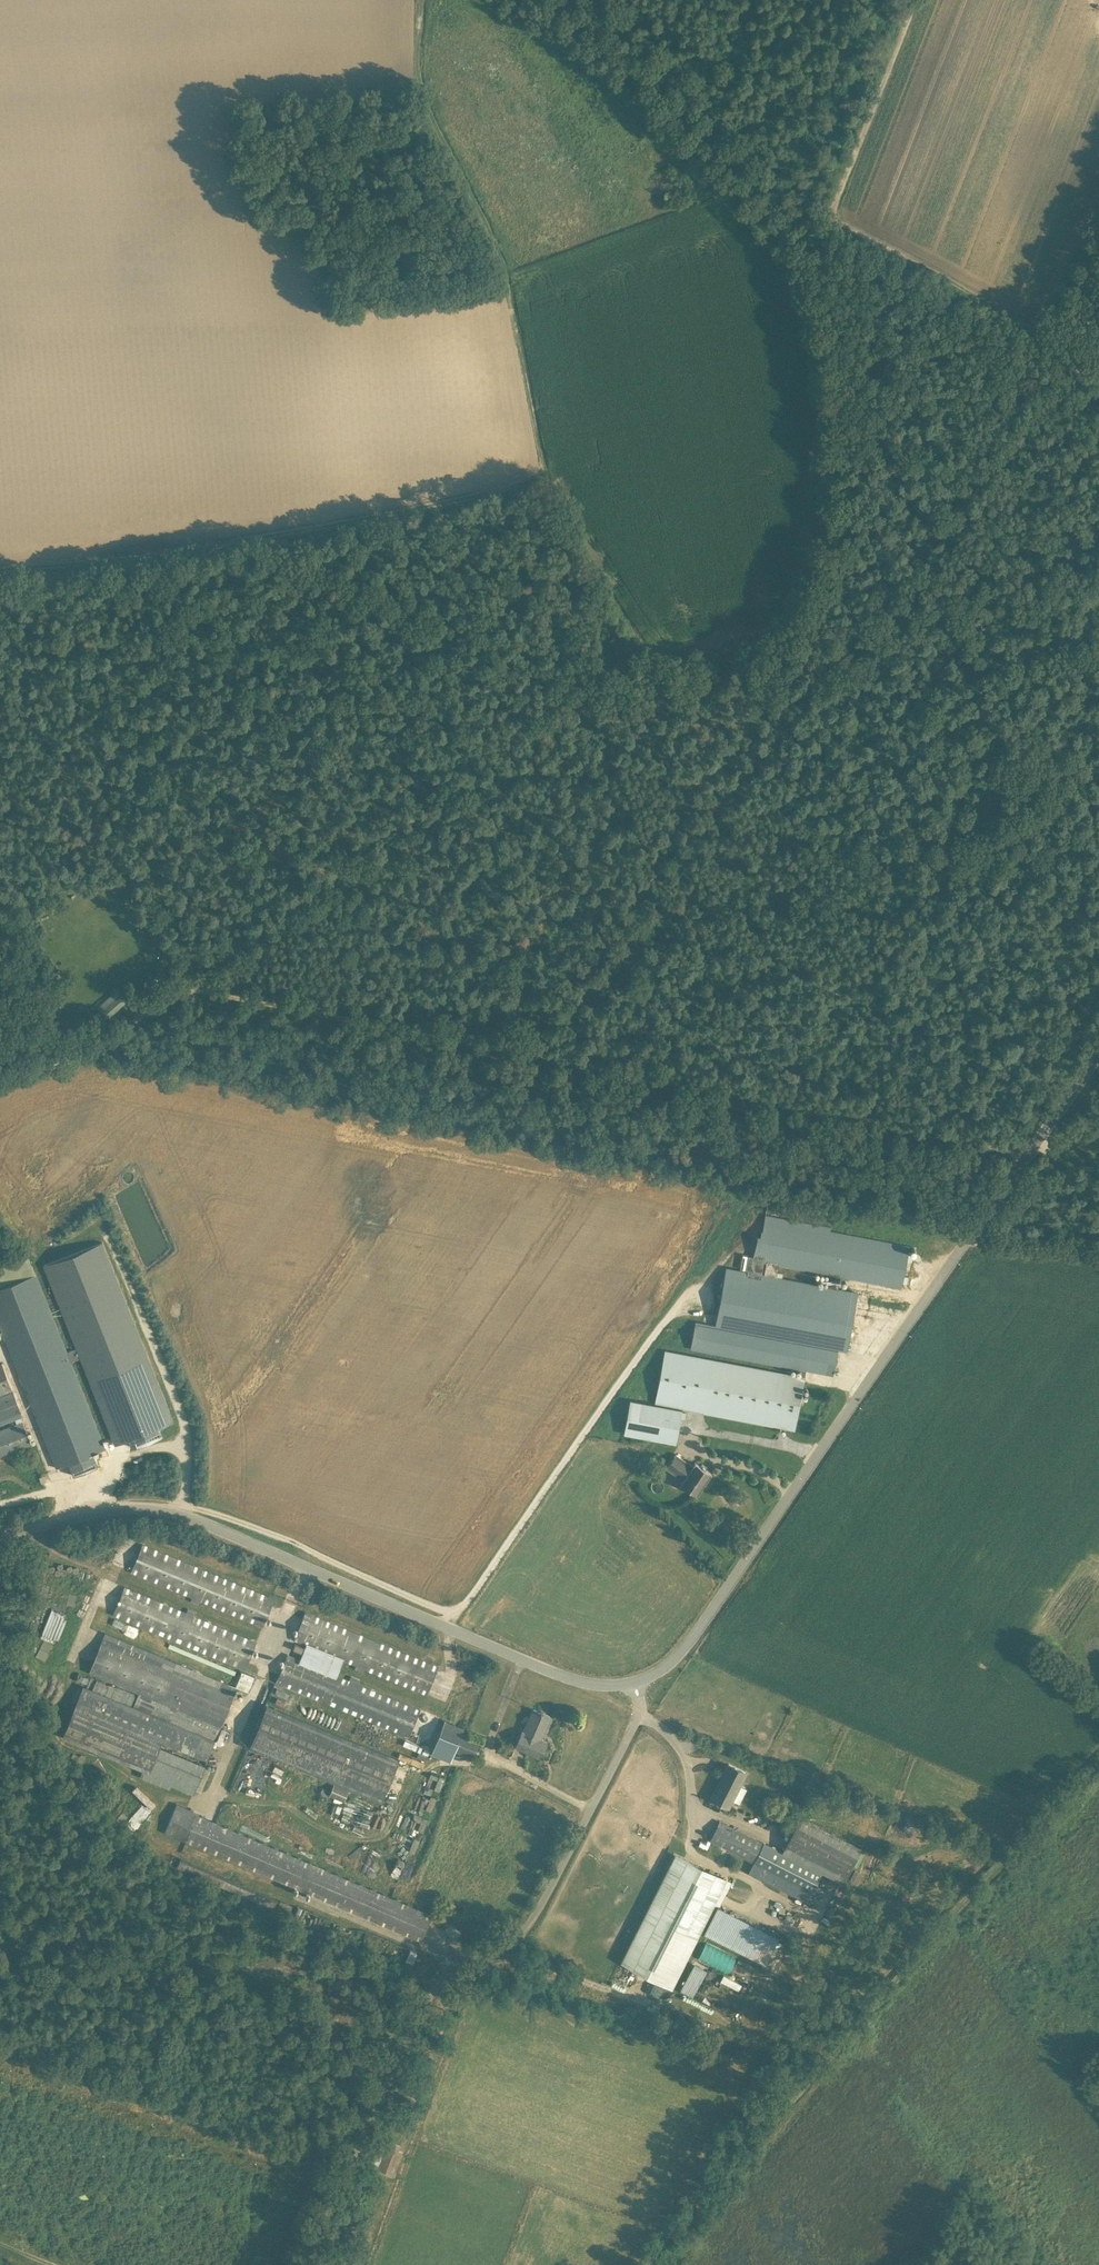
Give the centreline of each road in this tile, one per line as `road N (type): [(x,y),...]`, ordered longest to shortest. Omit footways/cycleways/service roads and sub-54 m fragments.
road 1 (track): [(0,566),(171,548),(549,479),(509,288),(413,77),(422,0)]
road 2 (track): [(174,982),(503,750),(445,659),(419,665),(254,756),(162,845),(112,872)]
road 3 (track): [(1082,369),(517,1053)]
road 4 (tertiary): [(635,1683),(680,1653),(1098,1055)]
road 5 (track): [(1098,1763),(798,2084),(647,2264)]
road 6 (tertiary): [(0,1533),(136,1507),(167,1511),(575,1680),(635,1683)]
road 7 (track): [(517,1053),(1026,1157),(1098,1144)]
road 8 (track): [(915,0),(832,214),(953,278),(1082,369)]
road 9 (unclassified): [(309,2264),(435,1990),(514,1941)]
road 10 (track): [(517,1053),(174,982)]
road 11 (unclassified): [(514,1941),(640,1712),(635,1683)]
road 12 (unclassified): [(745,2005),(643,1999),(514,1941)]
road 13 (track): [(174,982),(100,1052),(0,1080)]
road 14 (unclassified): [(745,2005),(841,1890)]
road 15 (track): [(1098,1264),(971,1234)]

